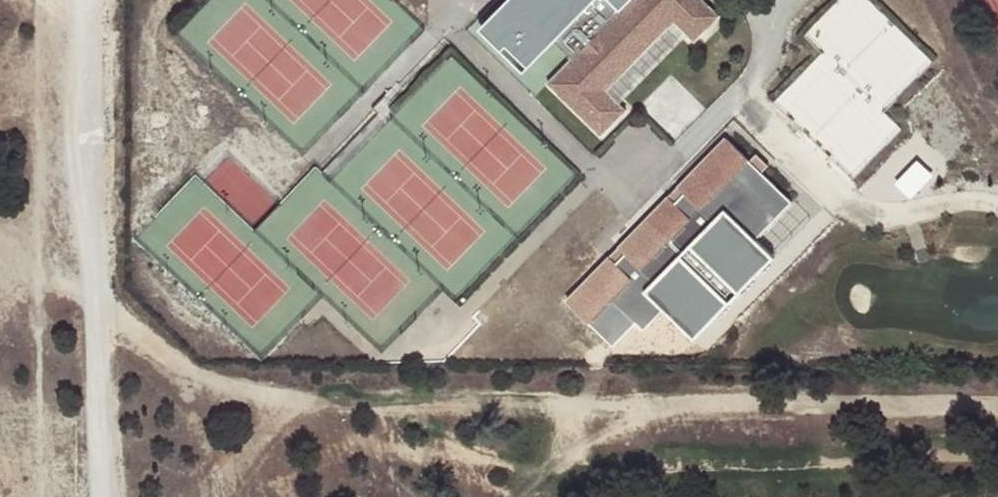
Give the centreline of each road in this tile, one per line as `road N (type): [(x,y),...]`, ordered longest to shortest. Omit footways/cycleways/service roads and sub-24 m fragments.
road 1 (track): [(97,310),(198,377),(302,405),(997,407)]
road 2 (unclassified): [(90,0),(103,496)]

